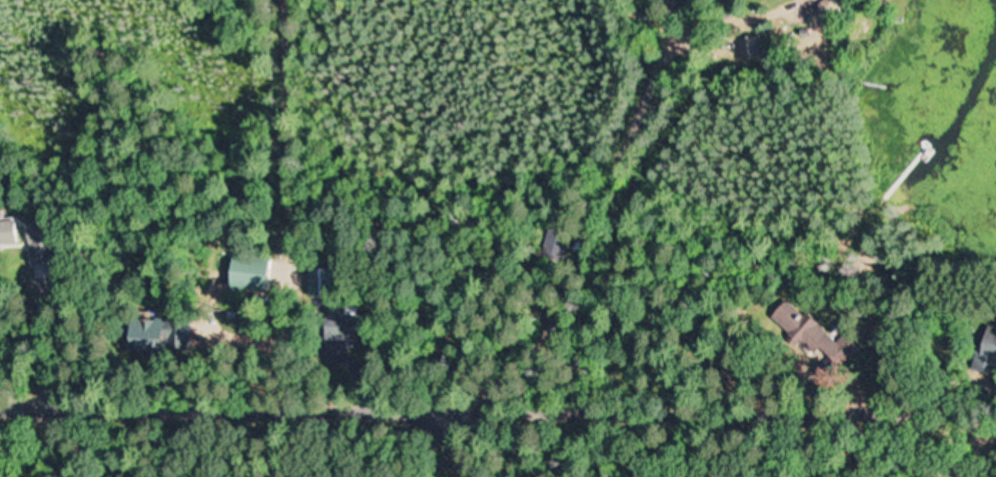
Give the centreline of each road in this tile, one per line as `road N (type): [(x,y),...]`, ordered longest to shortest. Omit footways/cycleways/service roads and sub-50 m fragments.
road 1 (residential): [(909,417),(0,408)]

